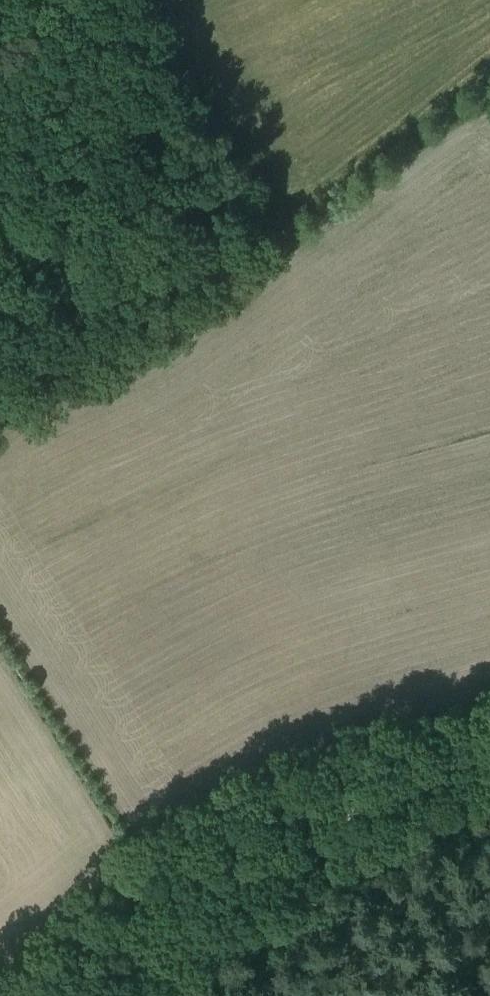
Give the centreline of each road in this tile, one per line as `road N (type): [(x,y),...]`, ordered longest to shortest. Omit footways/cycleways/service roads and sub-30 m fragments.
road 1 (track): [(81,995),(401,782),(489,747)]

